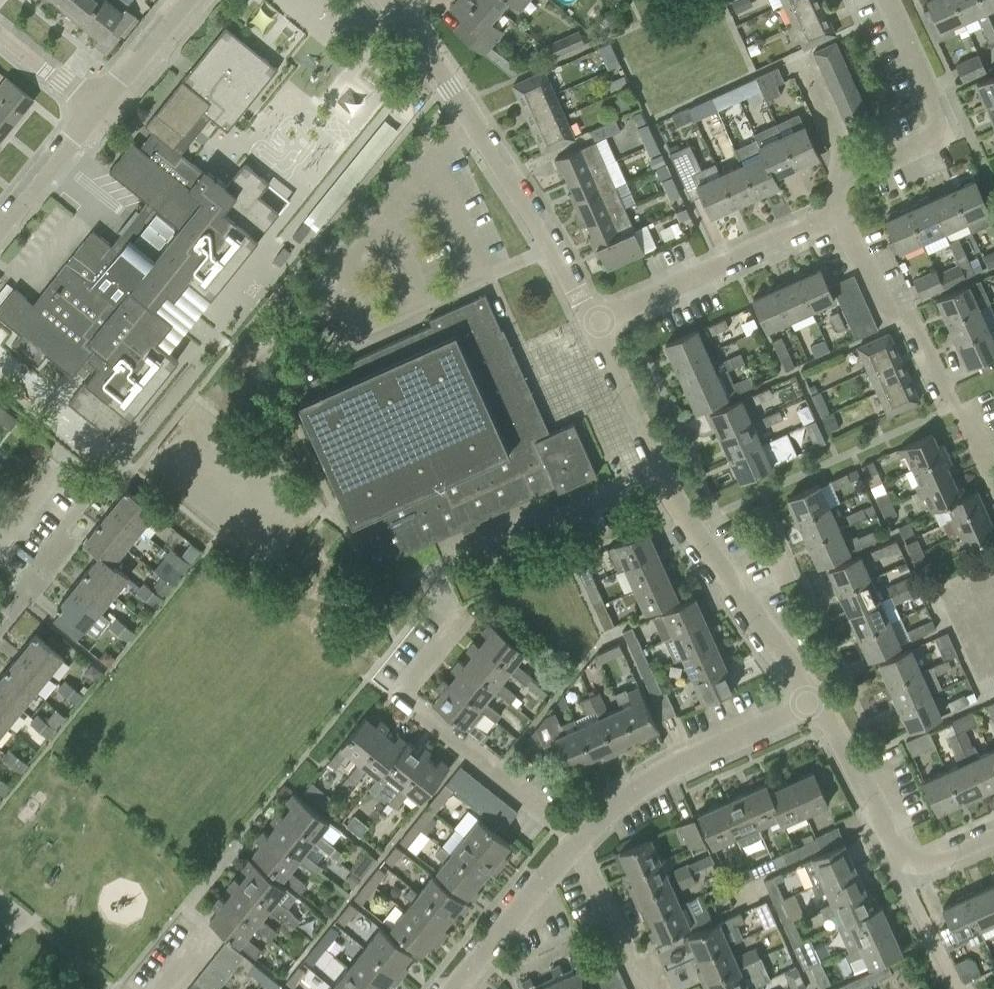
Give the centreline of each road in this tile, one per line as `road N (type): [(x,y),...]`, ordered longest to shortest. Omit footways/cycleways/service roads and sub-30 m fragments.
road 1 (unclassified): [(817,705),(663,484),(593,325)]
road 2 (unclassified): [(593,325),(534,214),(394,6)]
road 3 (residential): [(574,842),(395,701),(466,611)]
road 4 (residential): [(993,482),(913,326),(875,291),(837,211)]
road 5 (residential): [(837,211),(838,187),(853,173),(942,131),(887,0)]
road 6 (unclassified): [(574,842),(630,789),(817,705)]
road 7 (residential): [(993,833),(934,860),(894,850),(817,705)]
road 8 (residential): [(593,325),(837,211)]
road 9 (unclassified): [(452,988),(574,842)]
road 10 (residential): [(654,988),(630,959),(574,842)]
road 11 (unclassified): [(0,227),(93,112)]
road 12 (unclassified): [(93,112),(183,0)]

